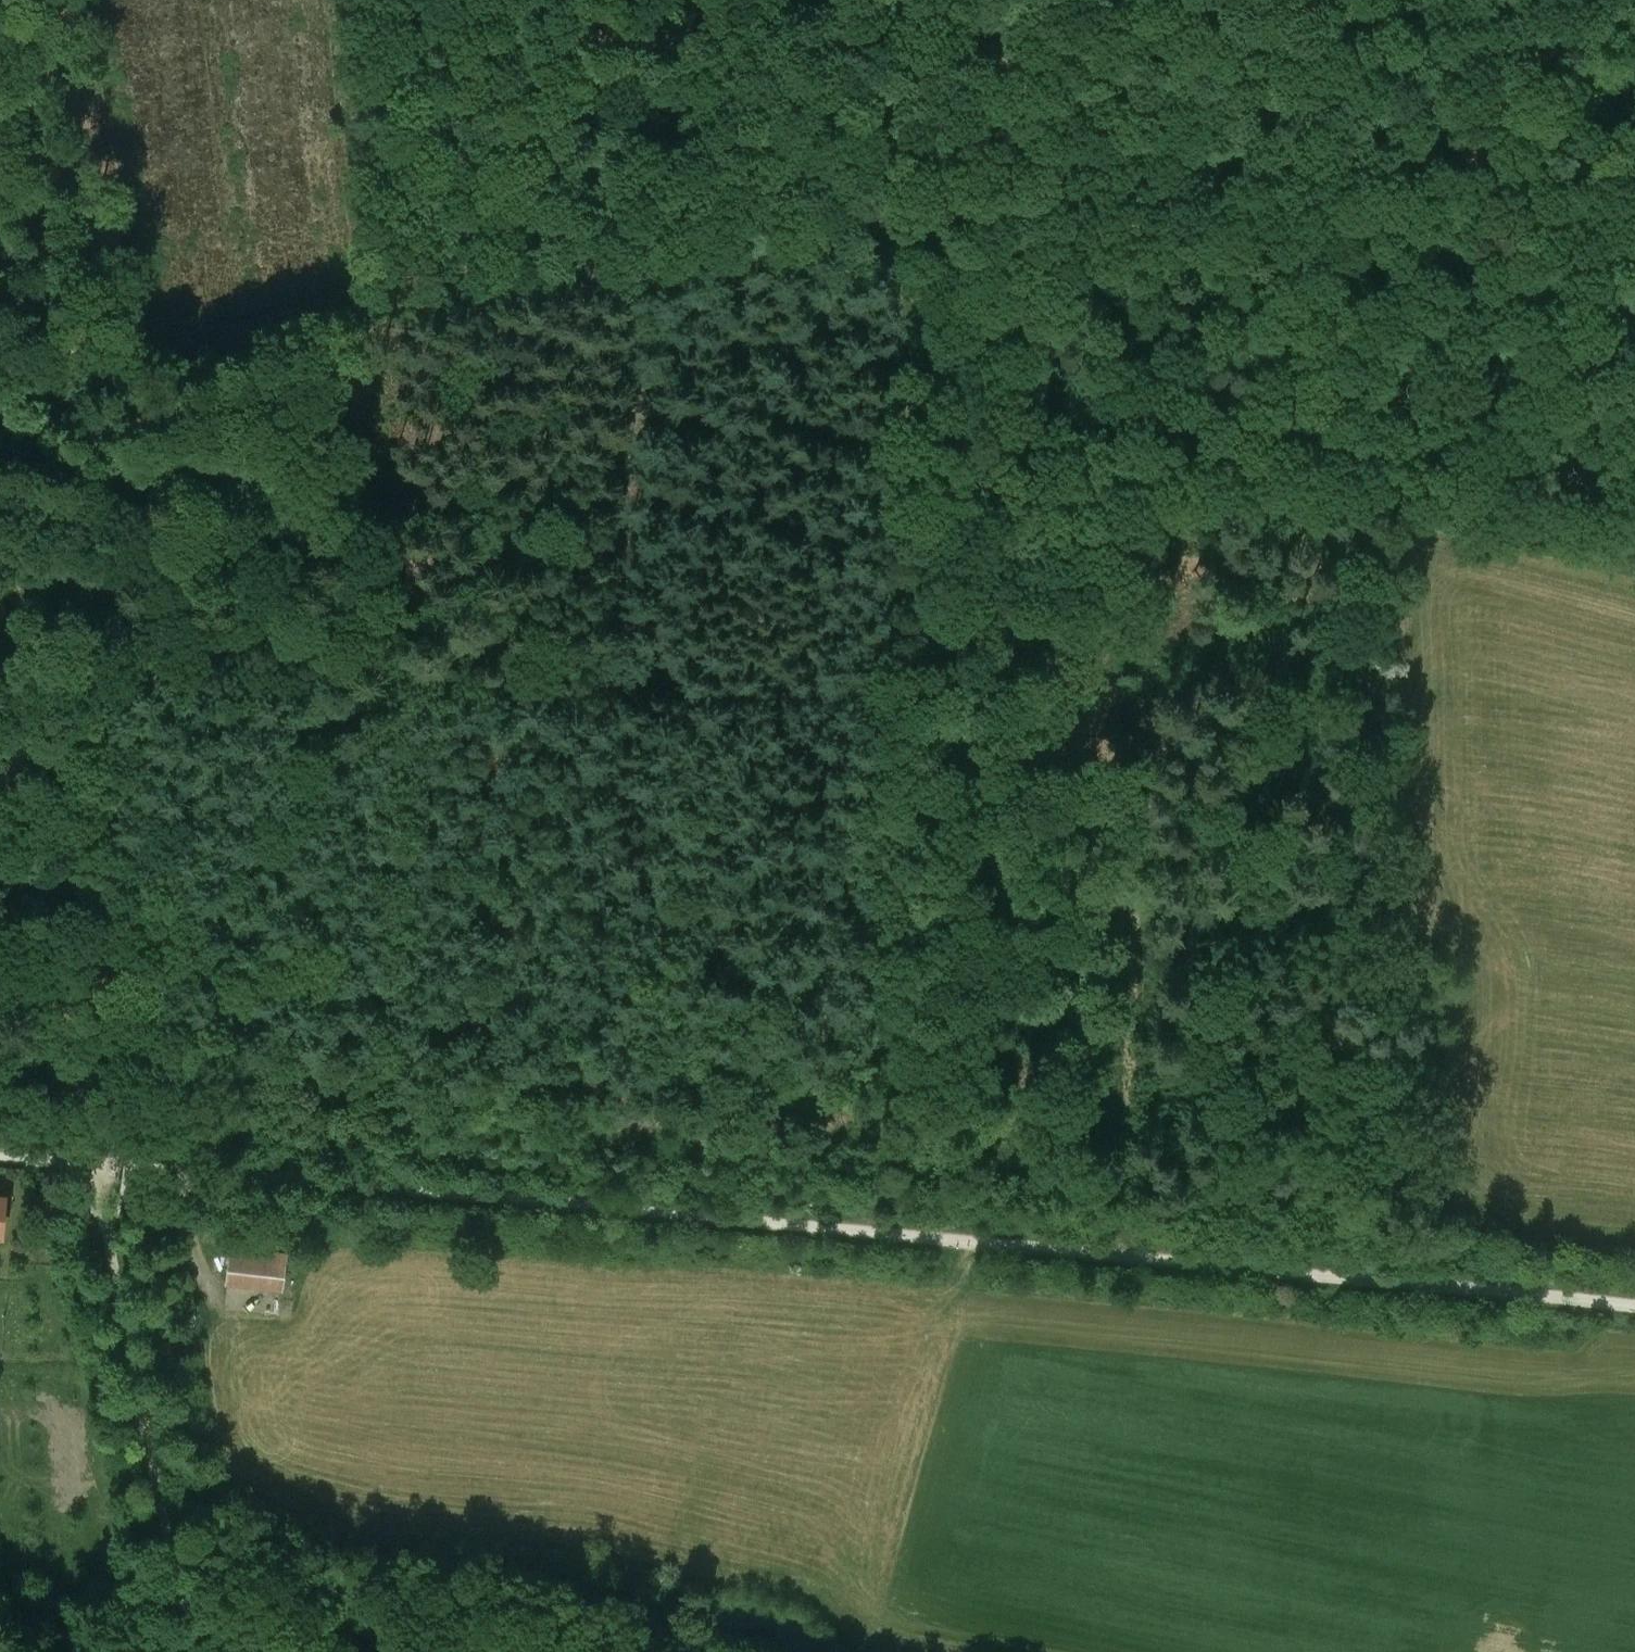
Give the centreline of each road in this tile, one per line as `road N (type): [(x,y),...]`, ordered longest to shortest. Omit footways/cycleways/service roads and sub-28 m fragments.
road 1 (unclassified): [(95,1161),(1634,1307)]
road 2 (track): [(197,1651),(95,1161)]
road 3 (track): [(95,1161),(0,719)]

